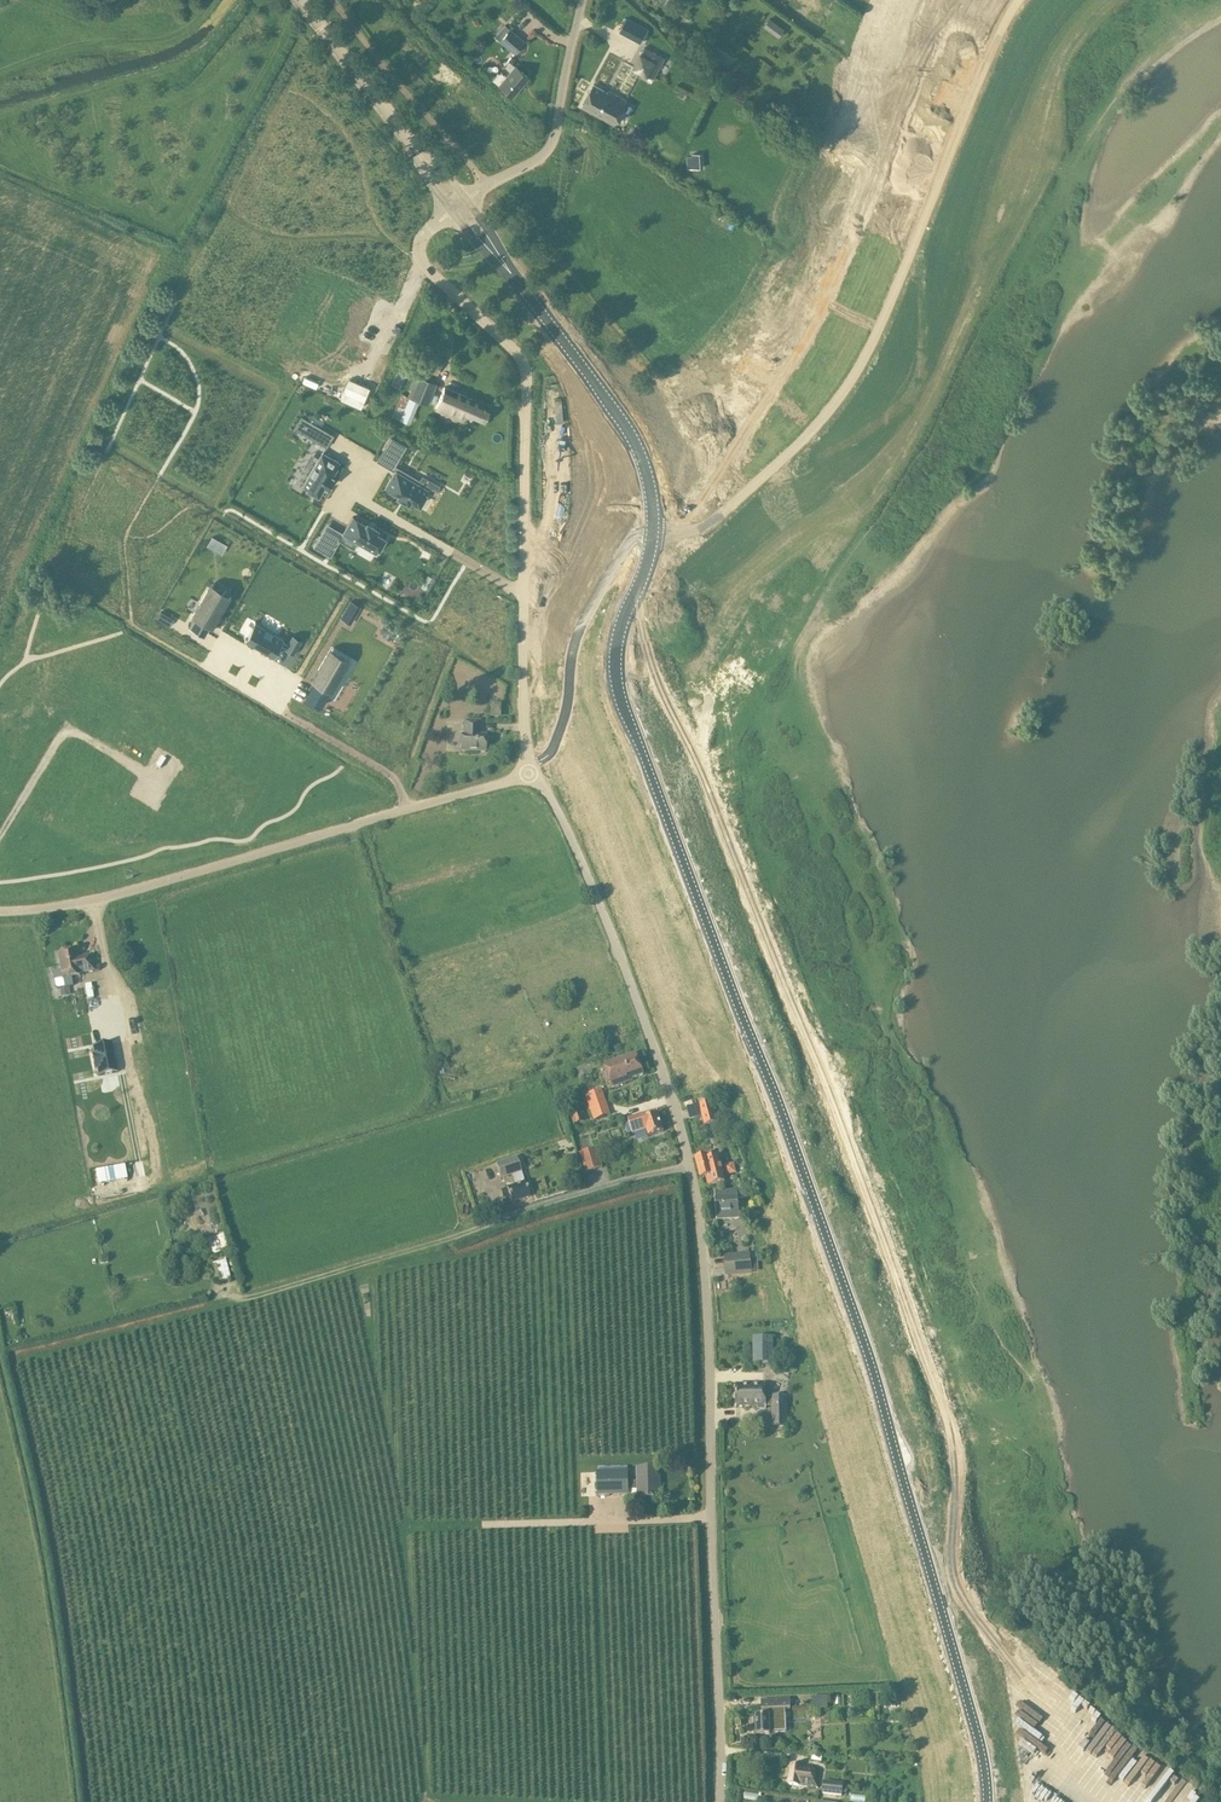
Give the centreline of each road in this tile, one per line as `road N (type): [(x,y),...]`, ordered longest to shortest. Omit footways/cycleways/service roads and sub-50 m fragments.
road 1 (tertiary): [(987,1801),(893,1445),(622,701),(616,641),(653,536)]
road 2 (unclassified): [(716,1801),(696,1179),(568,838),(533,769)]
road 3 (unclassified): [(653,536),(710,524),(809,430),(862,360),(1018,0)]
road 4 (unclassified): [(0,910),(103,897),(407,809)]
road 5 (unclassified): [(523,588),(522,359),(422,263),(419,248),(433,227)]
road 6 (tertiary): [(653,536),(646,474),(626,427),(498,257)]
road 7 (residential): [(203,665),(393,776),(407,809)]
road 8 (residential): [(523,588),(342,490),(330,510)]
road 9 (unclassified): [(486,184),(545,158),(586,0)]
road 10 (tertiary): [(422,158),(298,0)]
road 11 (residential): [(0,836),(67,727),(121,761)]
road 12 (unclassified): [(533,769),(523,588)]
road 13 (unclassified): [(407,809),(533,769)]

